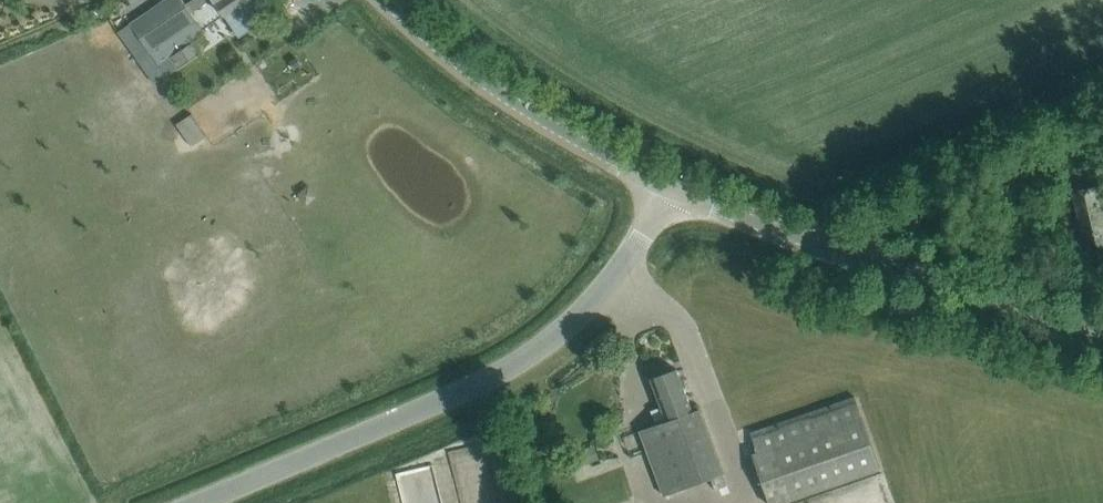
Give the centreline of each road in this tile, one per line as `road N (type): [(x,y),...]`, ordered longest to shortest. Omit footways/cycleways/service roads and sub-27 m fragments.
road 1 (unclassified): [(205,502),(497,377),(557,335),(622,269),(666,191)]
road 2 (tertiary): [(1102,326),(666,191)]
road 3 (tertiary): [(666,191),(495,89),(387,0)]

